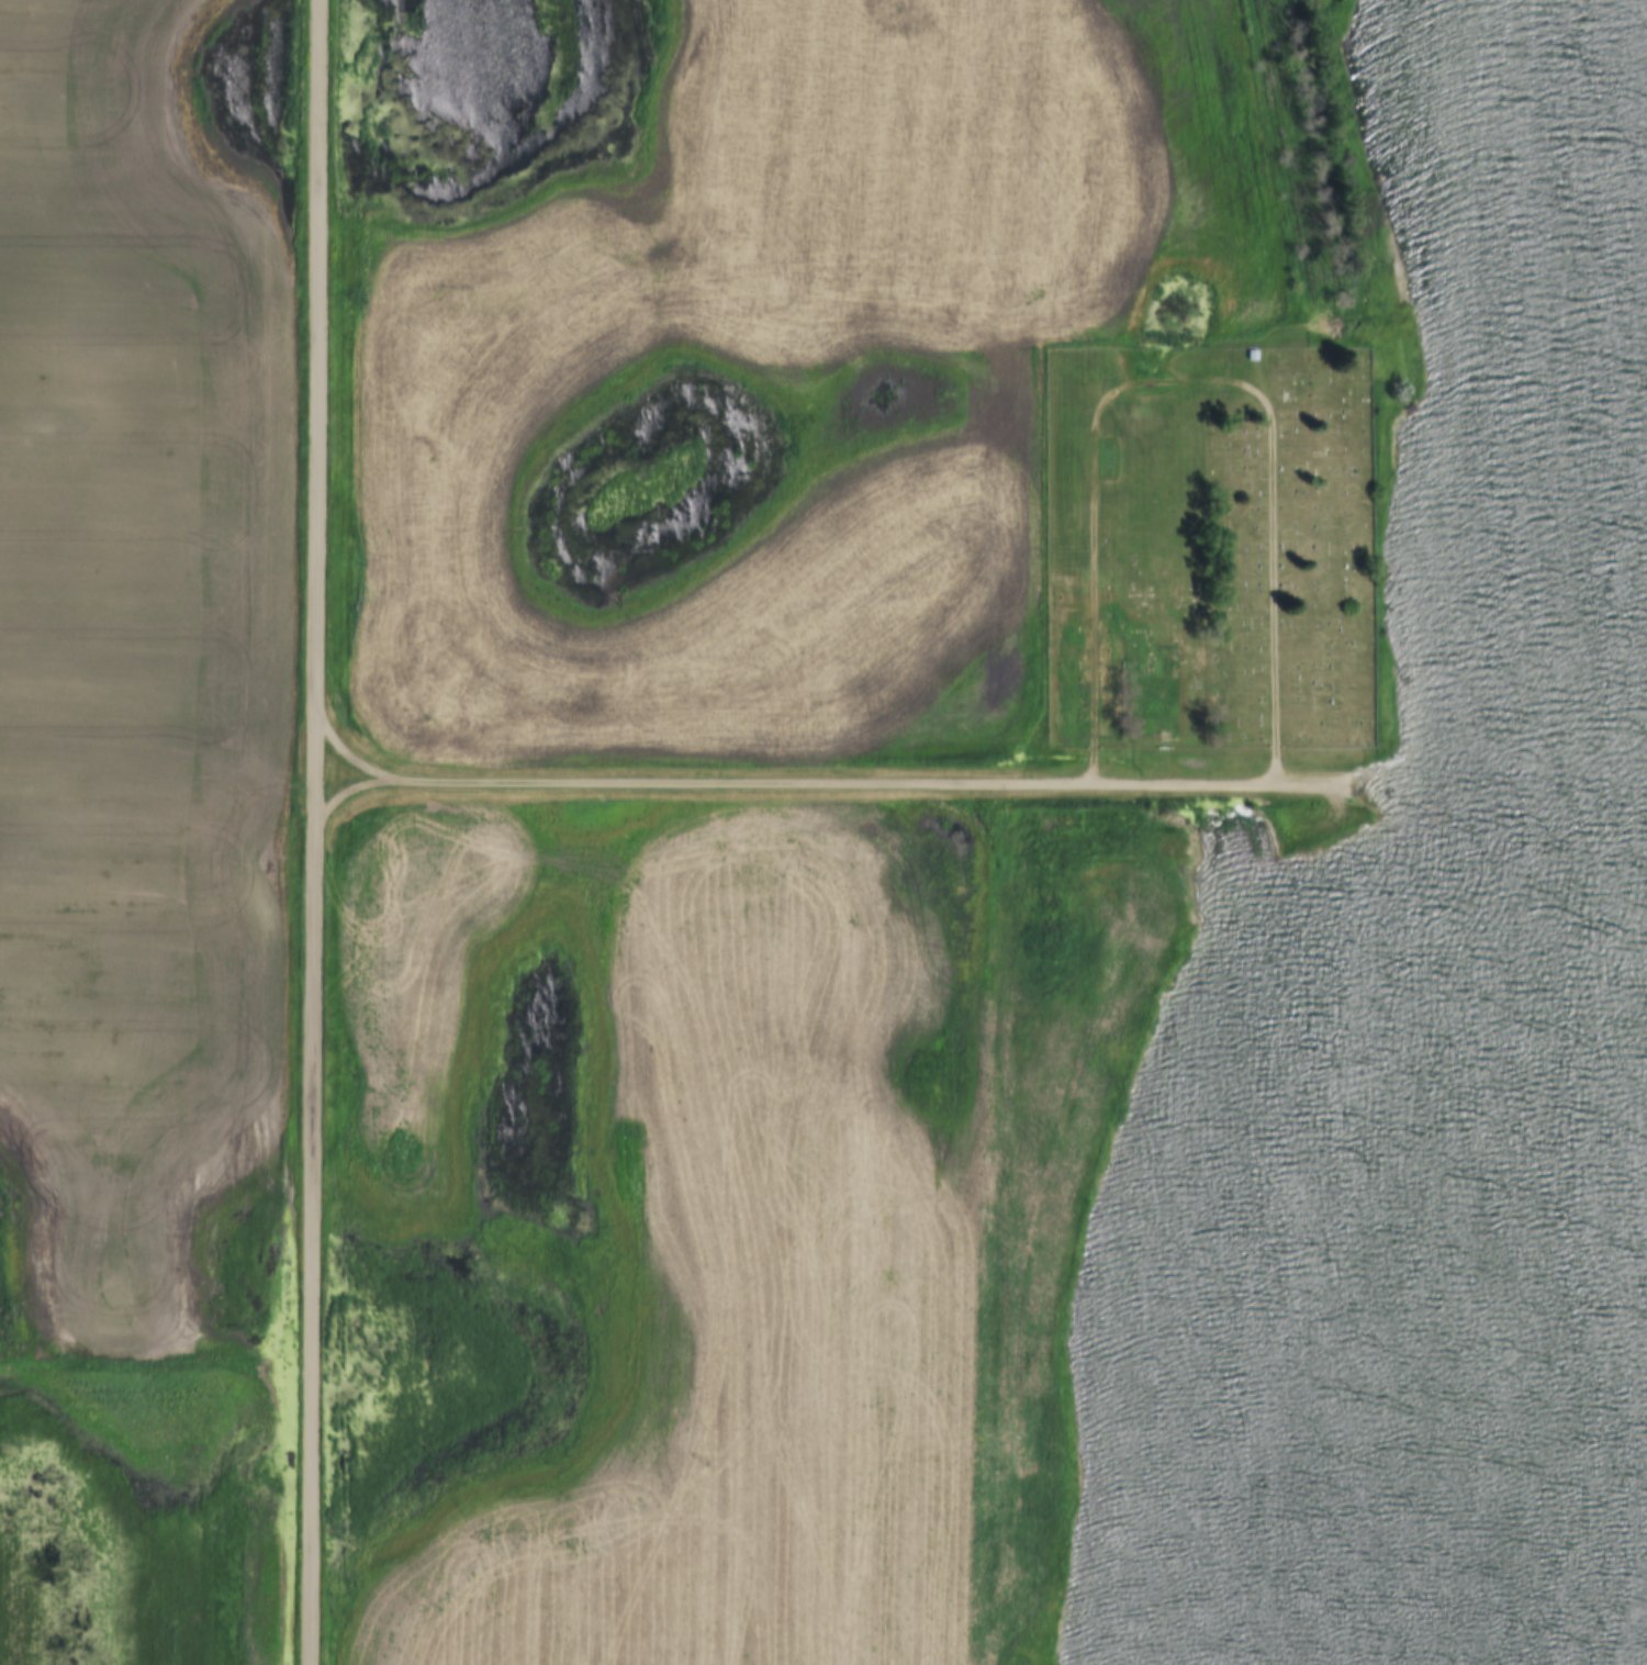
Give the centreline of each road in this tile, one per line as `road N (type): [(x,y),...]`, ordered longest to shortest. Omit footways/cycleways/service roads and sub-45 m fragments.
road 1 (residential): [(306,1664),(317,0)]

